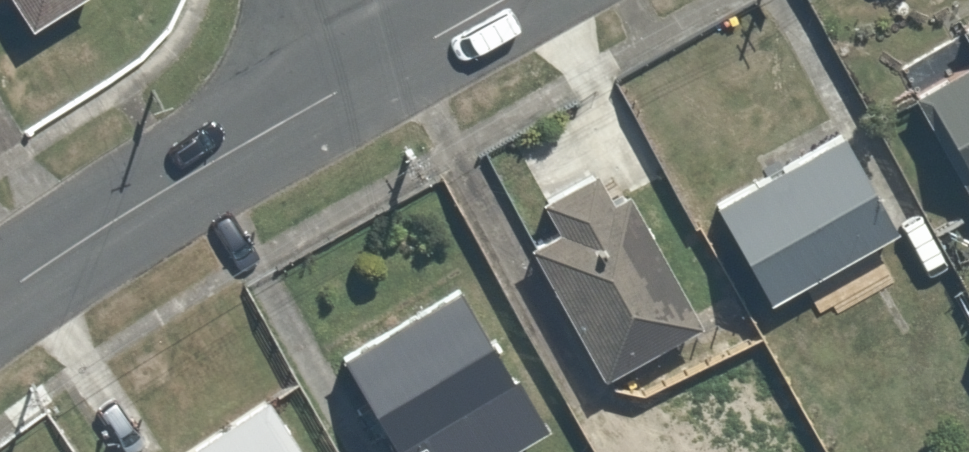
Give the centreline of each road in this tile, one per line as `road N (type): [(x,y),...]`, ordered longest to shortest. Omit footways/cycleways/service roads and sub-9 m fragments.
road 1 (unclassified): [(0,299),(209,163),(376,70)]
road 2 (unclassified): [(376,70),(502,0)]

